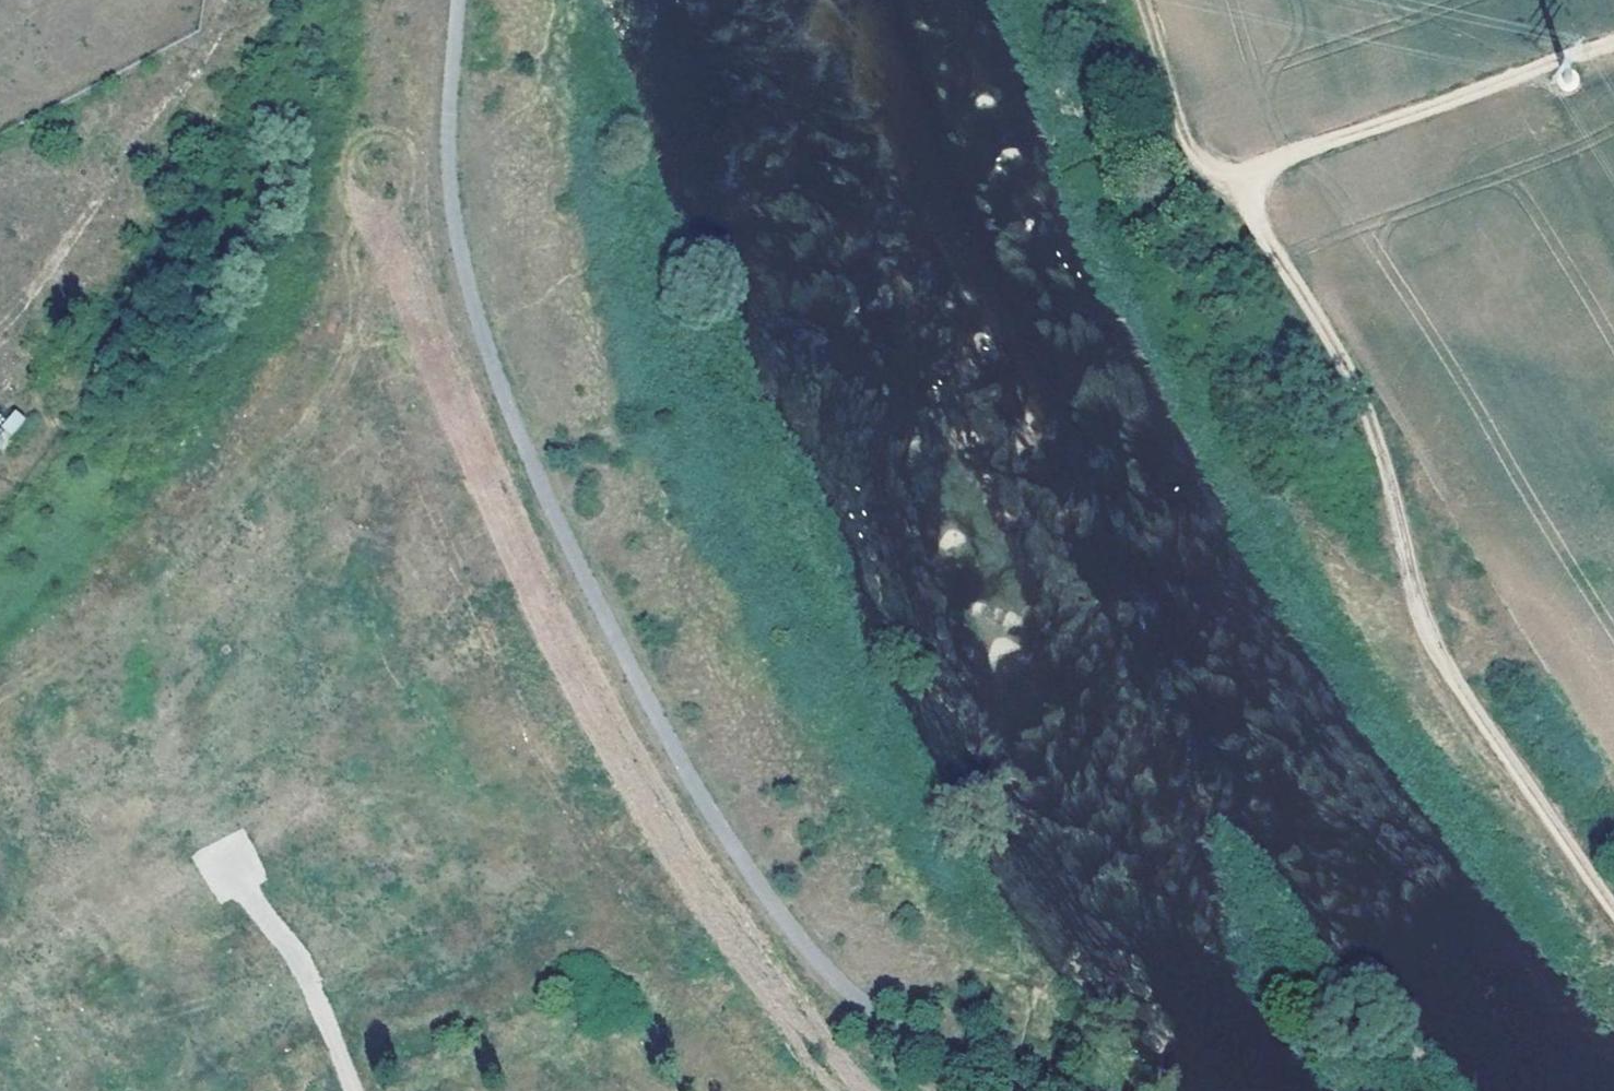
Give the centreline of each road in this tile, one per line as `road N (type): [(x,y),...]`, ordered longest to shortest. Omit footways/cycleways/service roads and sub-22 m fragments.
road 1 (track): [(1613,51),(1330,141),(1244,177),(1352,376),(1393,485),(1413,598),(1485,734),(1613,907)]
road 2 (track): [(1244,177),(1206,175),(1145,0)]

